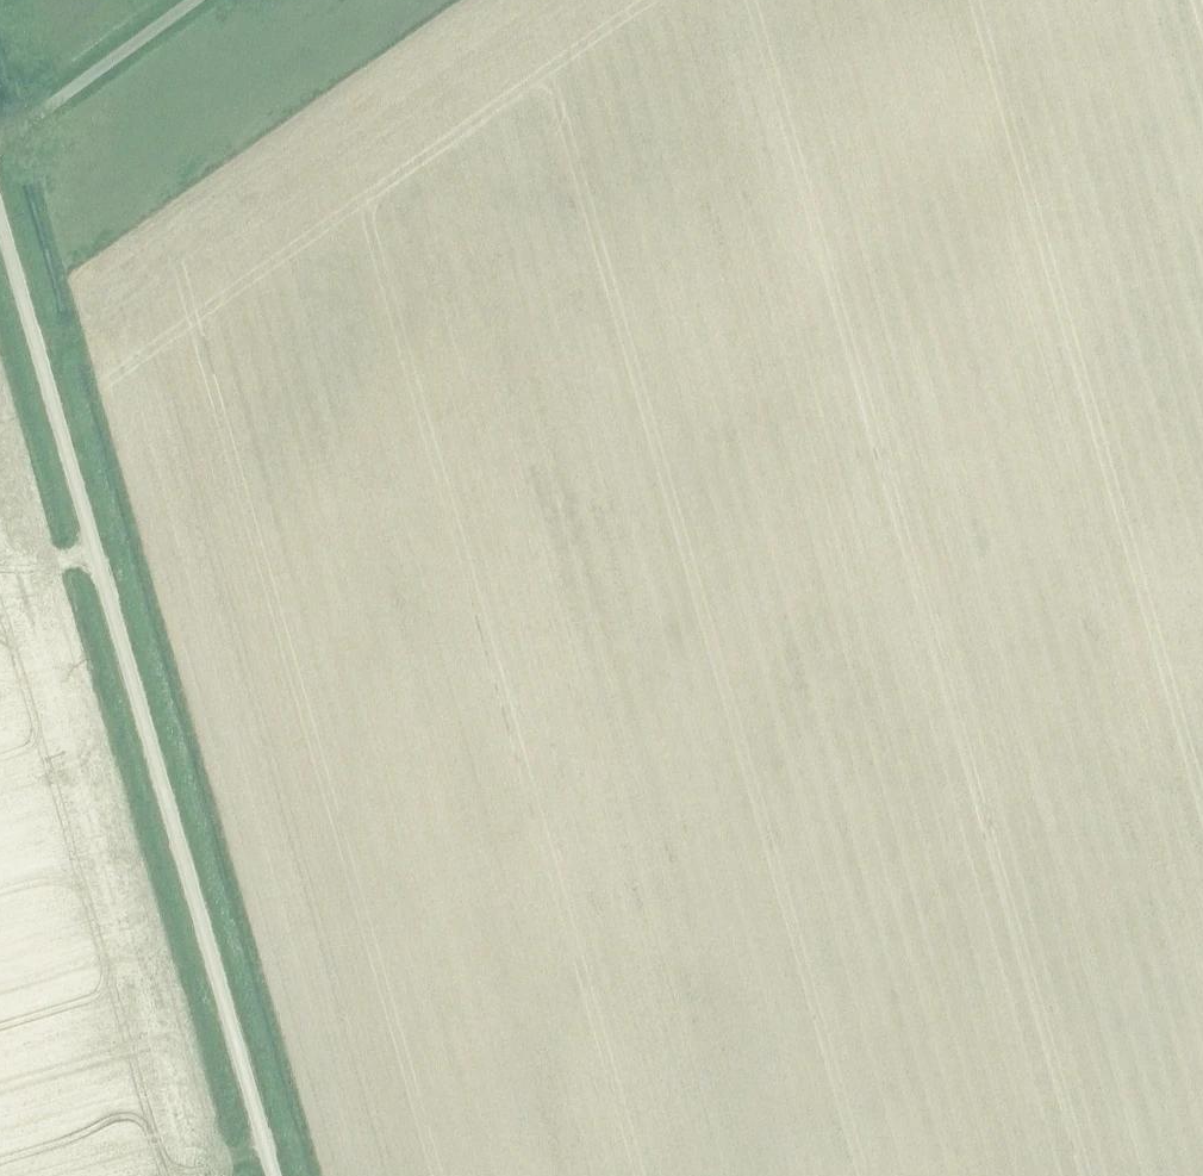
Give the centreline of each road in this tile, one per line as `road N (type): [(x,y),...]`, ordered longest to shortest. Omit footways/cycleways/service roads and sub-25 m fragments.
road 1 (unclassified): [(282,1175),(0,217)]
road 2 (unclassified): [(0,125),(178,0)]

